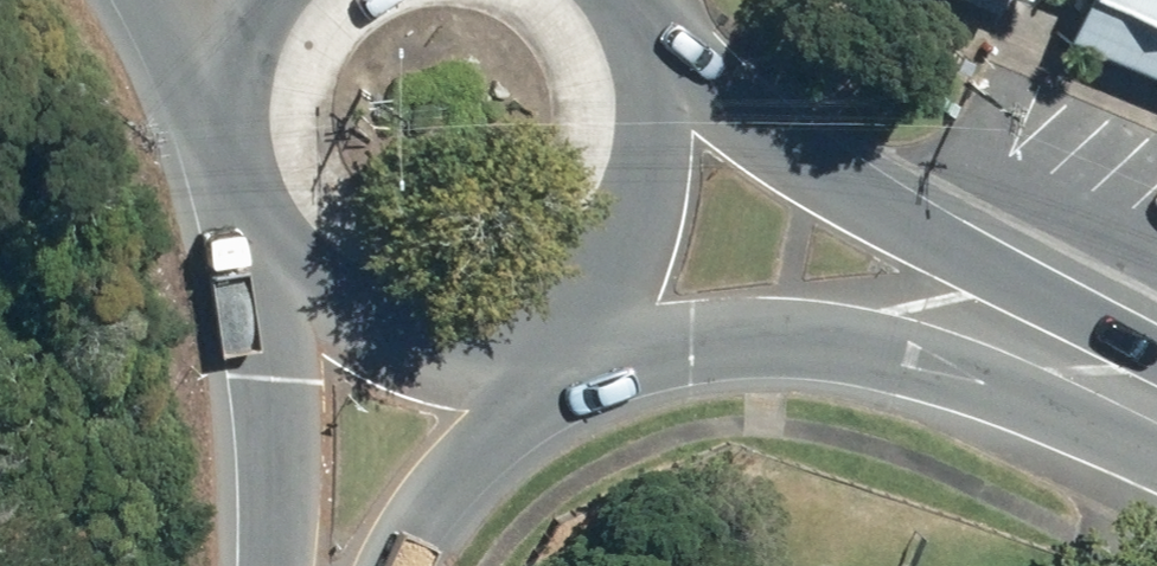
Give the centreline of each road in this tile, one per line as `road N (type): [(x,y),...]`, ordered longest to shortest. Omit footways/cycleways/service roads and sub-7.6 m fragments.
road 1 (secondary): [(662,48),(1058,353)]
road 2 (secondary): [(1058,353),(817,344),(693,354),(573,303)]
road 3 (secondary): [(284,565),(279,376),(266,254)]
road 4 (secondary): [(529,326),(458,342),(385,334),(319,304),(266,254)]
road 5 (secondary): [(662,48),(673,119),(660,190),(626,254),(573,303)]
road 6 (secondary): [(529,326),(479,450),(395,565)]
road 7 (secondary): [(266,254),(237,204),(221,149),(220,92)]

